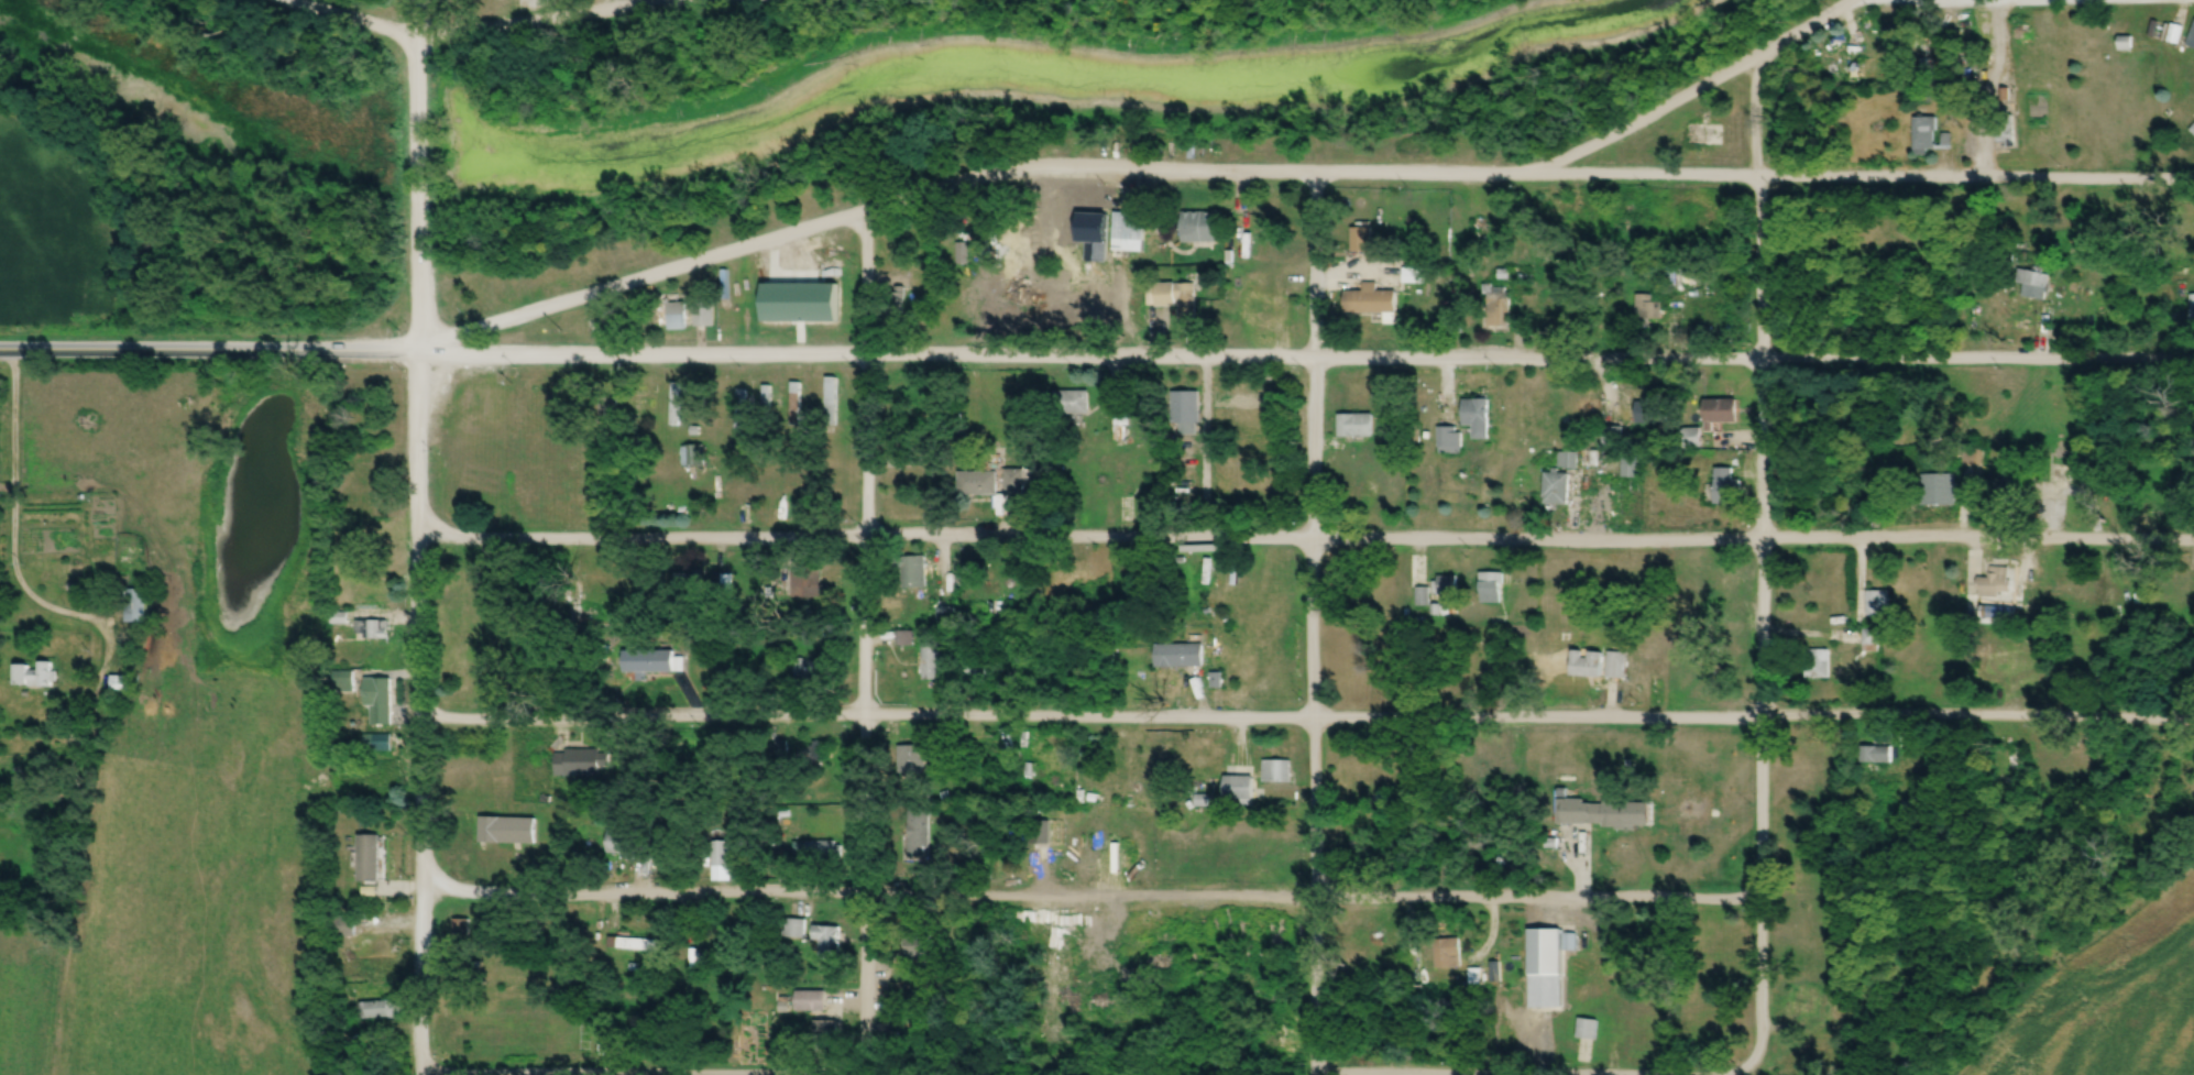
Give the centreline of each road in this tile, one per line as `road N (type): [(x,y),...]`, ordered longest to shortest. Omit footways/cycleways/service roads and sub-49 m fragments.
road 1 (residential): [(0,351),(2193,354)]
road 2 (residential): [(419,535),(2193,537)]
road 3 (residential): [(421,719),(2193,716)]
road 4 (residential): [(1851,0),(1674,109),(1507,169),(1315,176),(1000,171),(426,351)]
road 5 (residential): [(420,887),(1760,897)]
road 6 (residential): [(418,0),(426,351),(420,1074)]
road 7 (residential): [(1755,62),(1768,1072)]
road 8 (residential): [(1315,176),(1321,1074)]
road 9 (residential): [(870,210),(862,1074)]
road 10 (residential): [(1321,1074),(1768,1072)]
road 11 (residential): [(420,1071),(862,1074)]
road 12 (residential): [(1758,175),(2091,172),(2193,181)]
road 13 (residential): [(283,0),(418,37),(679,0)]
road 14 (residential): [(1507,169),(1758,175)]

